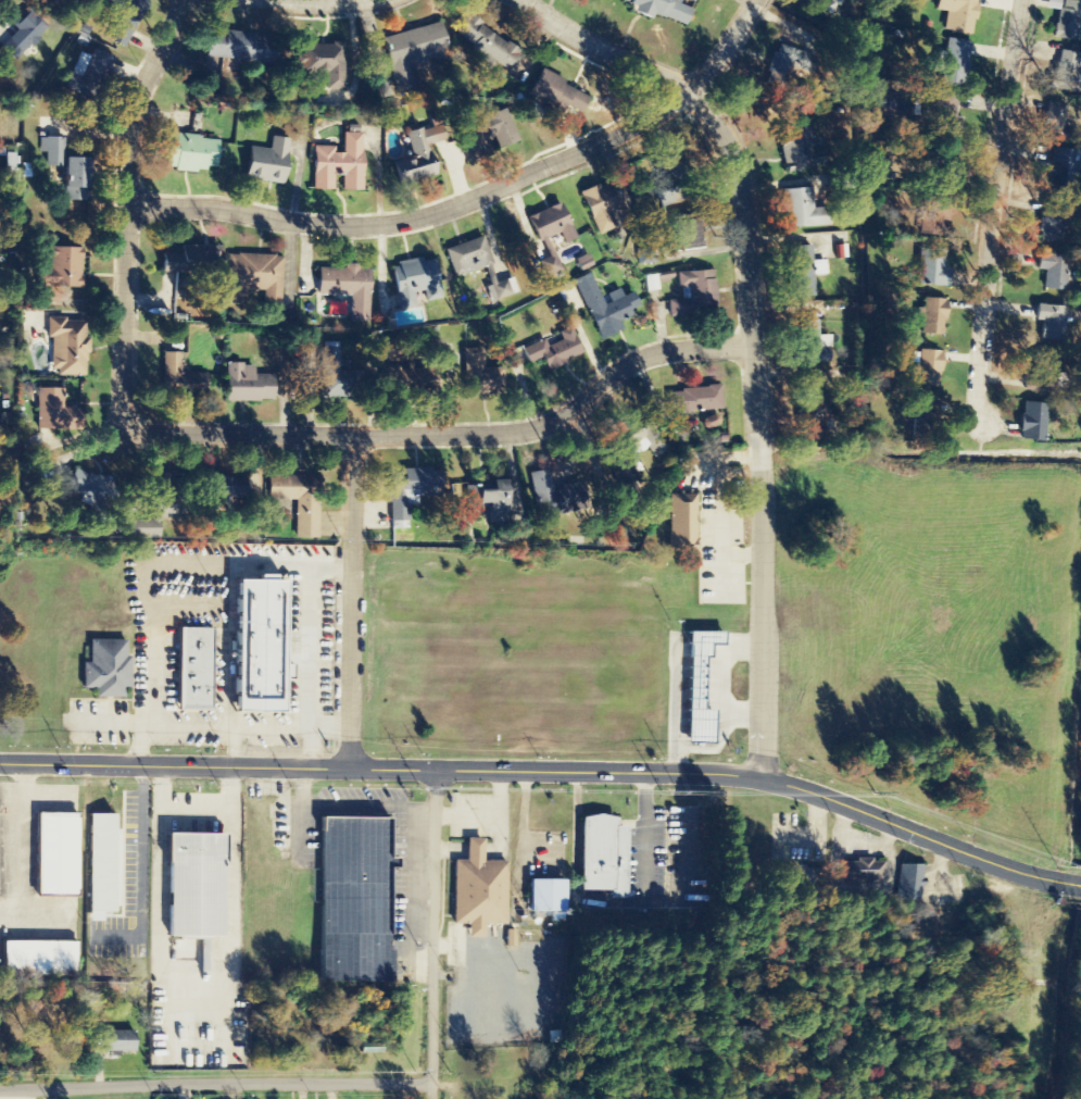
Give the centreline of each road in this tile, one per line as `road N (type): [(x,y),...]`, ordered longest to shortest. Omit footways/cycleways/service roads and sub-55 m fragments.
road 1 (tertiary): [(1063,885),(800,789),(731,775),(0,763)]
road 2 (residential): [(759,780),(763,497),(753,278),(733,154),(694,90),(589,45),(520,0)]
road 3 (residential): [(127,208),(213,208),(352,227),(441,212),(657,121),(694,90),(757,0)]
road 4 (residential): [(754,346),(655,353),(566,414),(521,432),(122,430)]
road 5 (residential): [(122,430),(131,129),(182,0)]
road 6 (residential): [(432,1083),(0,1084)]
road 7 (residential): [(984,424),(976,396),(1023,0)]
road 8 (residential): [(349,767),(353,435)]
road 9 (residential): [(432,1098),(438,769)]

